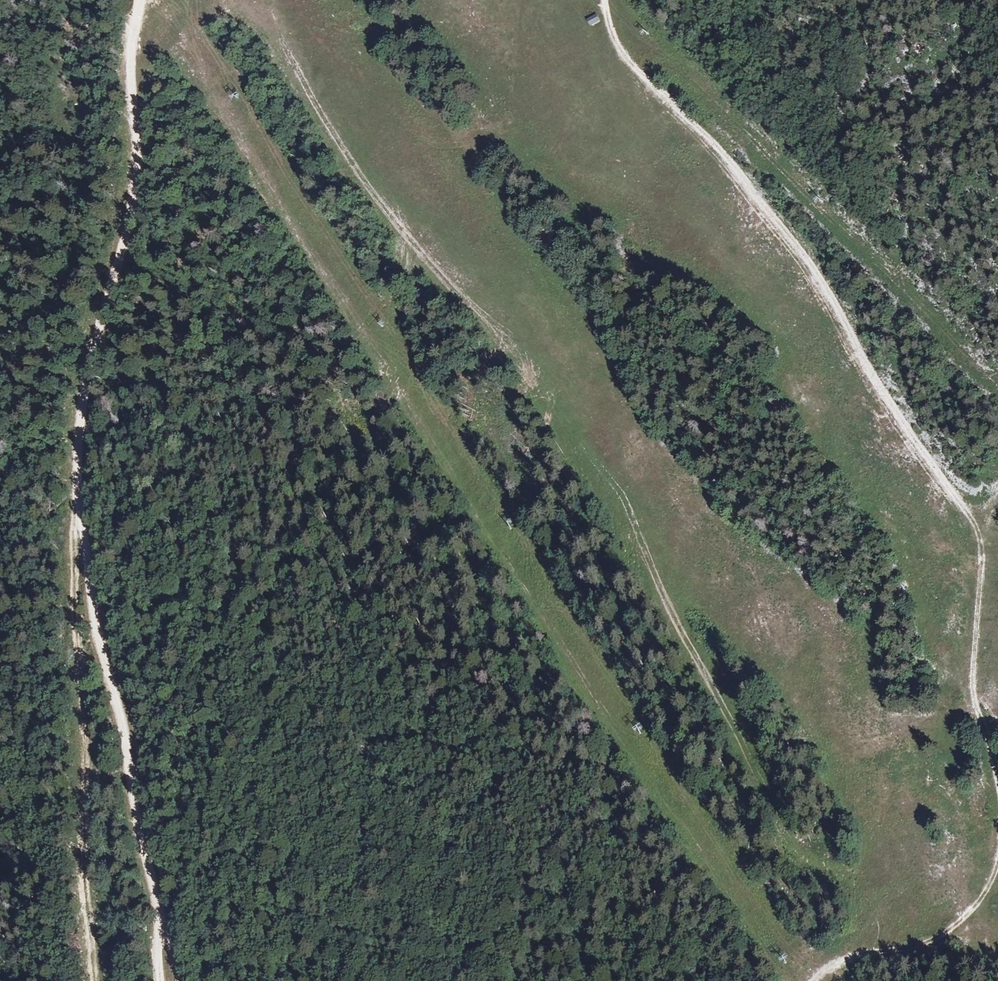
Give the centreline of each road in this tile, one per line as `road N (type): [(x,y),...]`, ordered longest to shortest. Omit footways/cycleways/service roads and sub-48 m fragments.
road 1 (track): [(162,919),(77,504),(96,334),(136,203),(143,0)]
road 2 (track): [(604,0),(622,53),(765,204),(973,522),(982,547),(974,693),(997,797)]
road 3 (track): [(77,504),(64,618),(101,980)]
road 4 (track): [(997,825),(988,880),(968,912),(924,945),(861,954),(814,980)]

